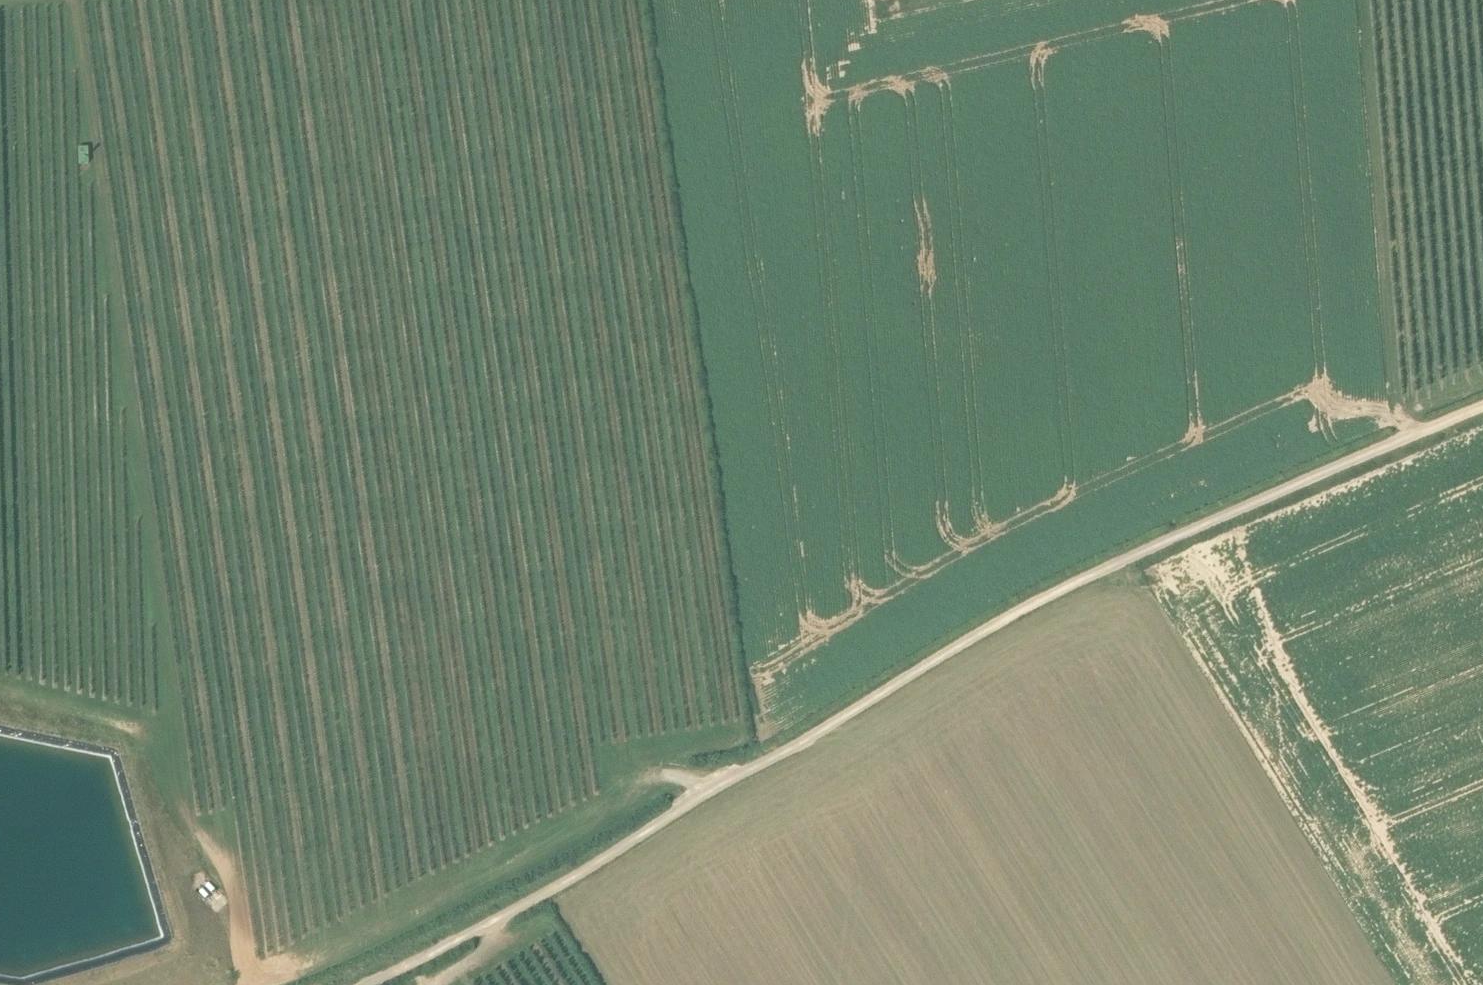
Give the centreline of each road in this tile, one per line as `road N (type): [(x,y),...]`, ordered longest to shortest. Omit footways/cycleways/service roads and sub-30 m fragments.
road 1 (unclassified): [(365,984),(586,870),(1054,593),(1482,405)]

